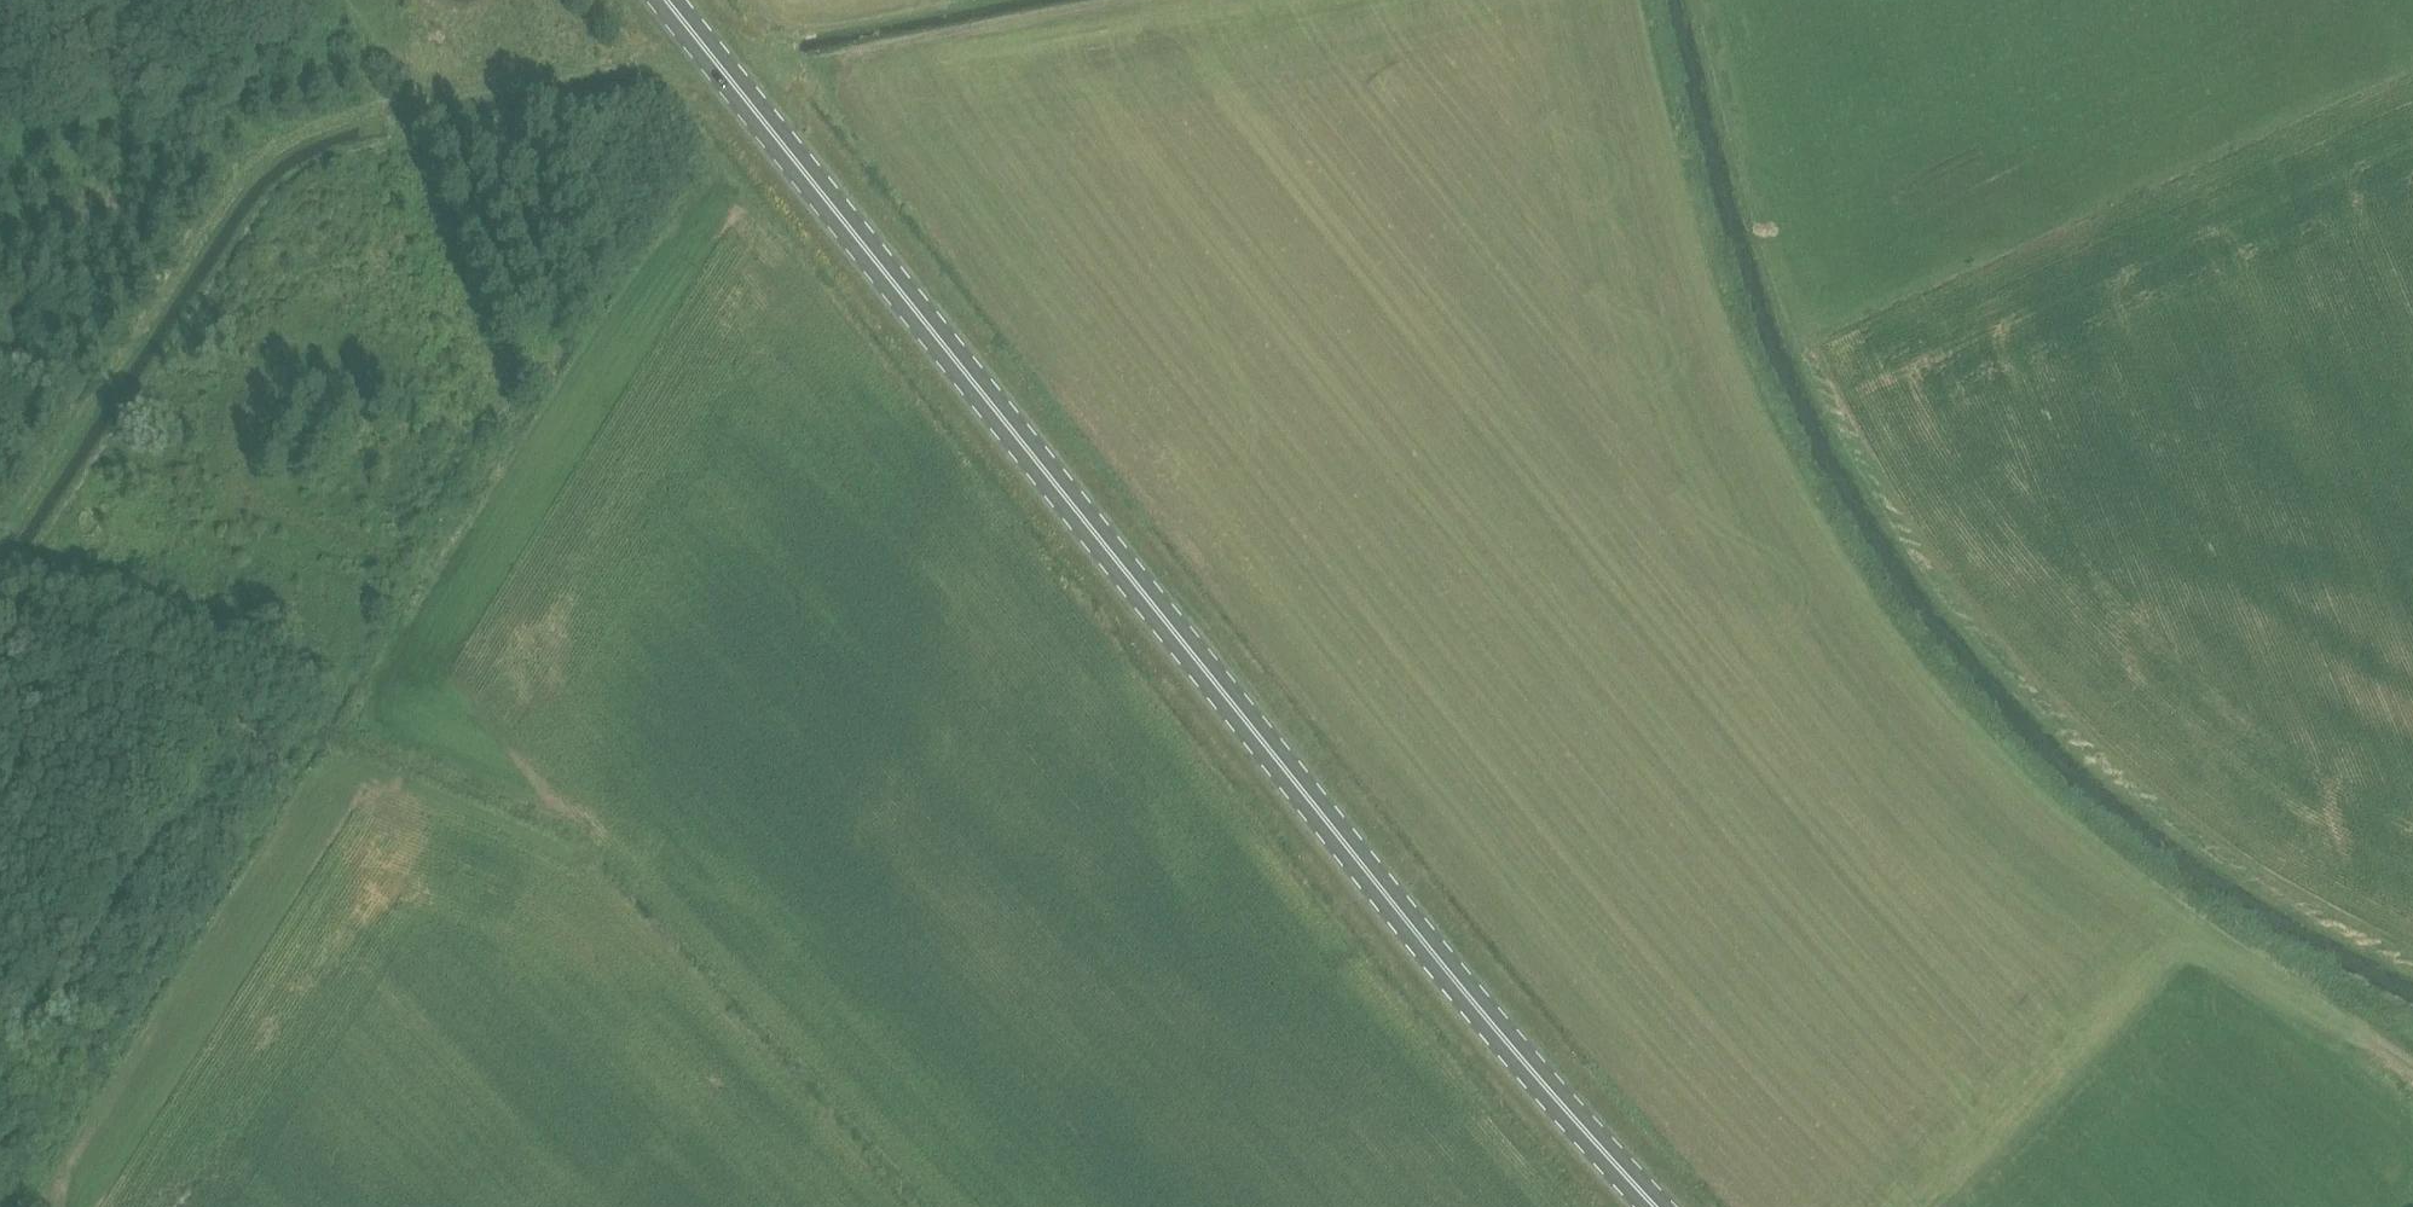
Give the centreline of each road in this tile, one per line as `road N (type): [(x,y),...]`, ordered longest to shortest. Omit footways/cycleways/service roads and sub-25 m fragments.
road 1 (primary): [(672,0),(1608,1161),(1654,1206)]

